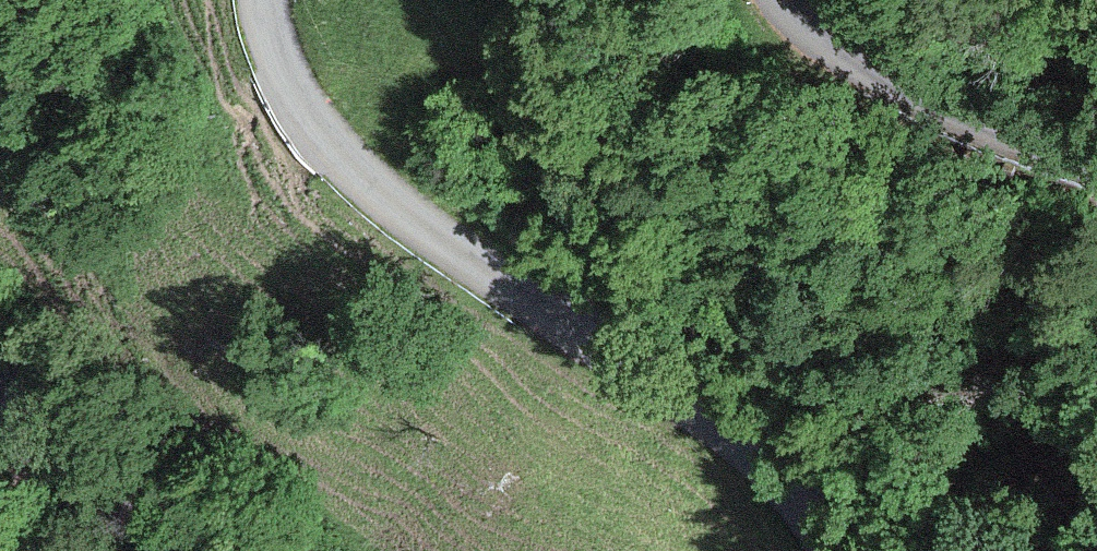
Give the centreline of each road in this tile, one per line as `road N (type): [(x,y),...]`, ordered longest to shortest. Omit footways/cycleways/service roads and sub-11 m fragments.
road 1 (tertiary): [(262,0),(289,85),(361,175),(465,262),(698,410),(808,506),(831,550)]
road 2 (tertiary): [(1096,161),(963,114),(875,68),(793,0)]
road 3 (tertiary): [(166,550),(0,407)]

